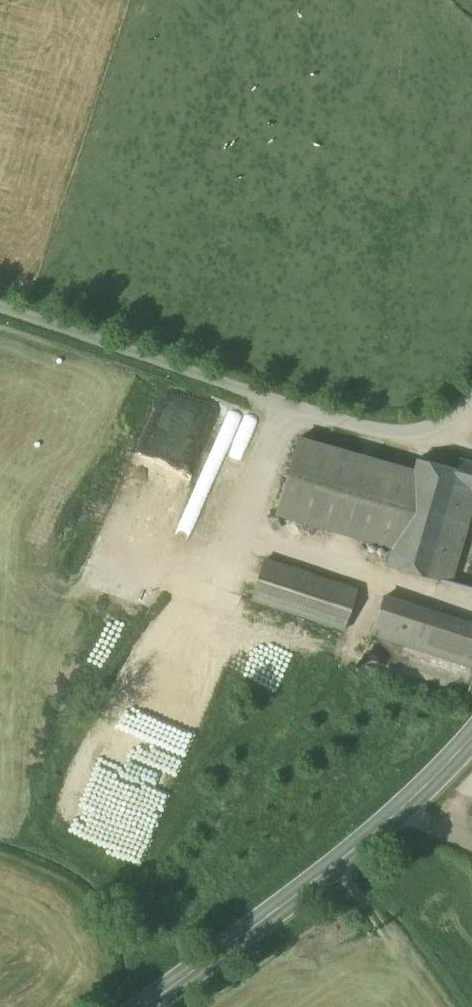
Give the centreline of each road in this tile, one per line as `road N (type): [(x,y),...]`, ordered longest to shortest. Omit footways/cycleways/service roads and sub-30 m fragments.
road 1 (unclassified): [(471,393),(431,427),(371,429),(0,306)]
road 2 (secondary): [(146,1006),(291,903),(471,738)]

